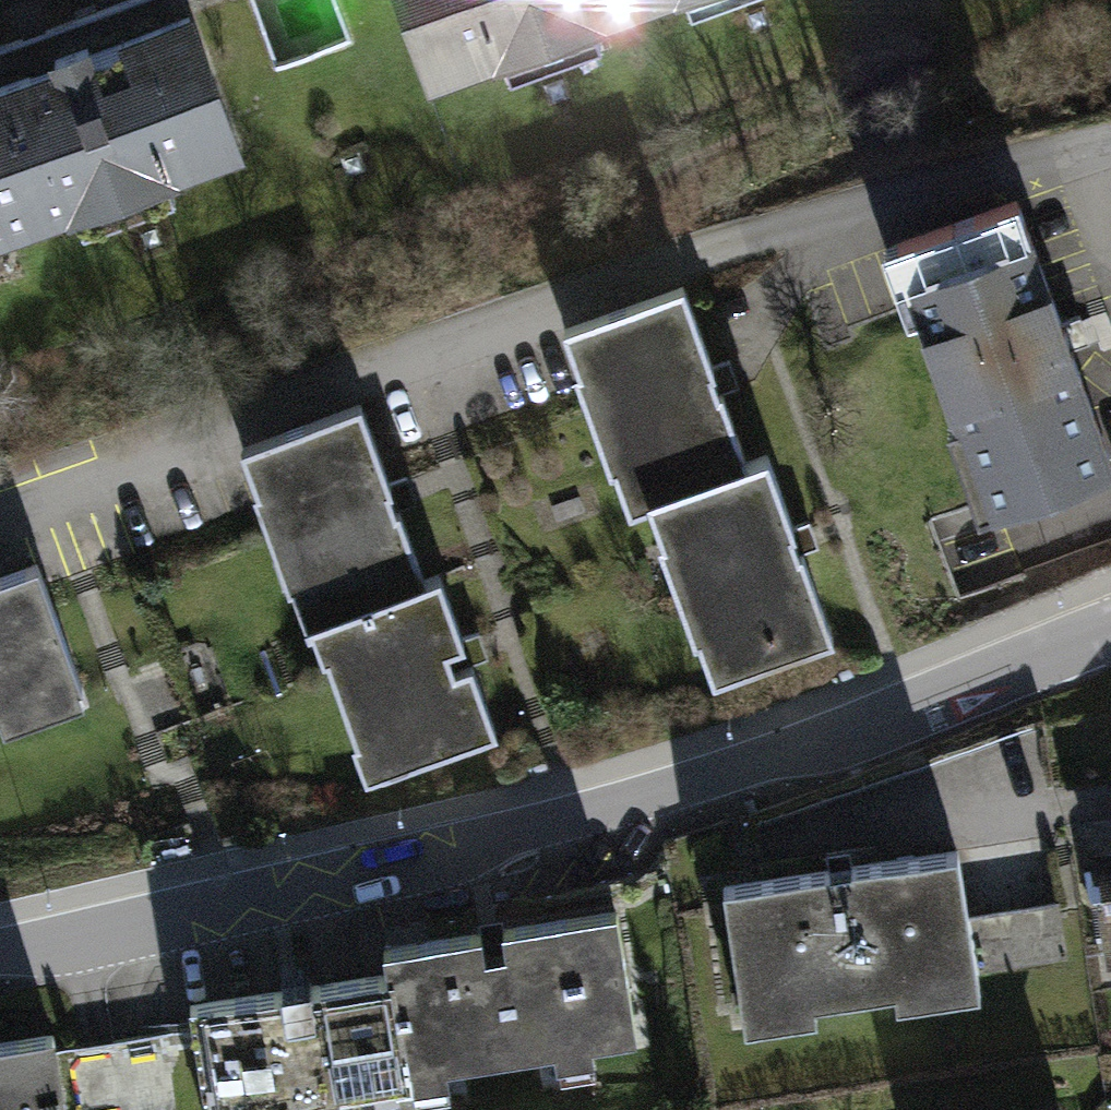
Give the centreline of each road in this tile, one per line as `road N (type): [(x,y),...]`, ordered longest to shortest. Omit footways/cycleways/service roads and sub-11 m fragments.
road 1 (residential): [(1110,630),(573,825),(0,963)]

